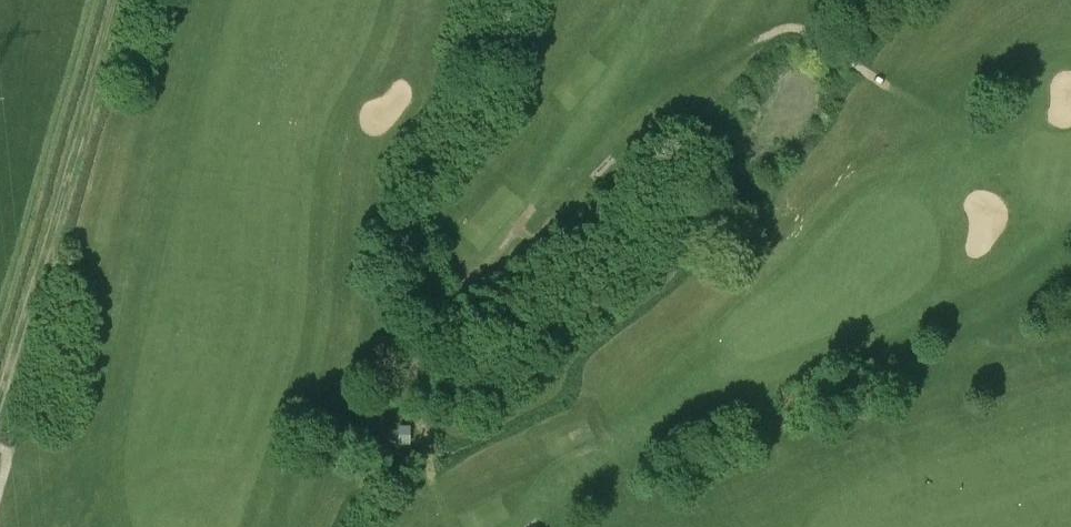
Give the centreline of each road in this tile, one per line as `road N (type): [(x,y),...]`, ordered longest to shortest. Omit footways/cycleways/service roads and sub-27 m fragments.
road 1 (track): [(119,0),(0,402)]

